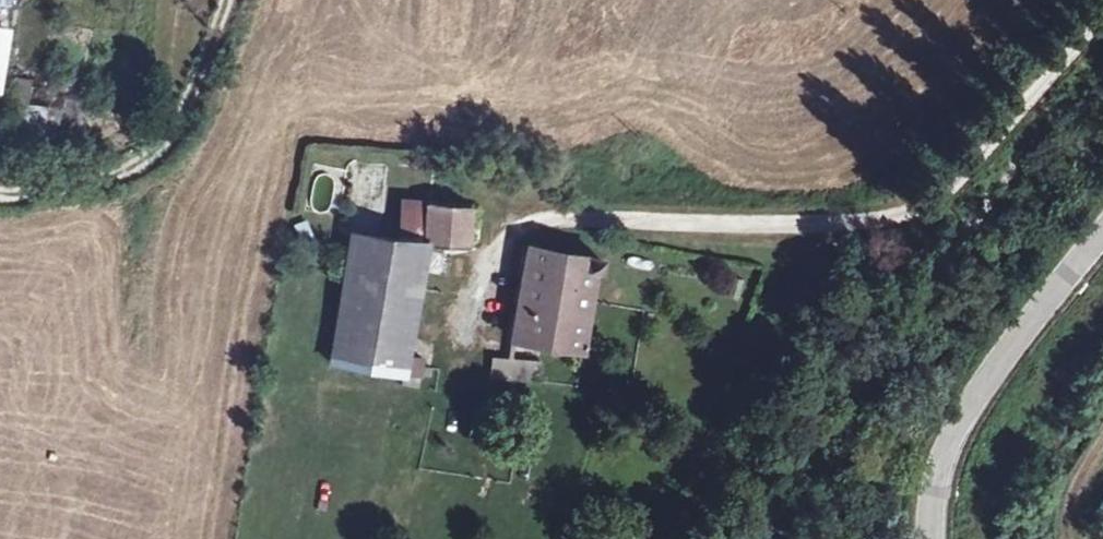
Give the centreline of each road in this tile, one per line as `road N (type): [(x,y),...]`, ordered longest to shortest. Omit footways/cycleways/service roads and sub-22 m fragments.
road 1 (unclassified): [(934,538),(951,437),(1102,231)]

